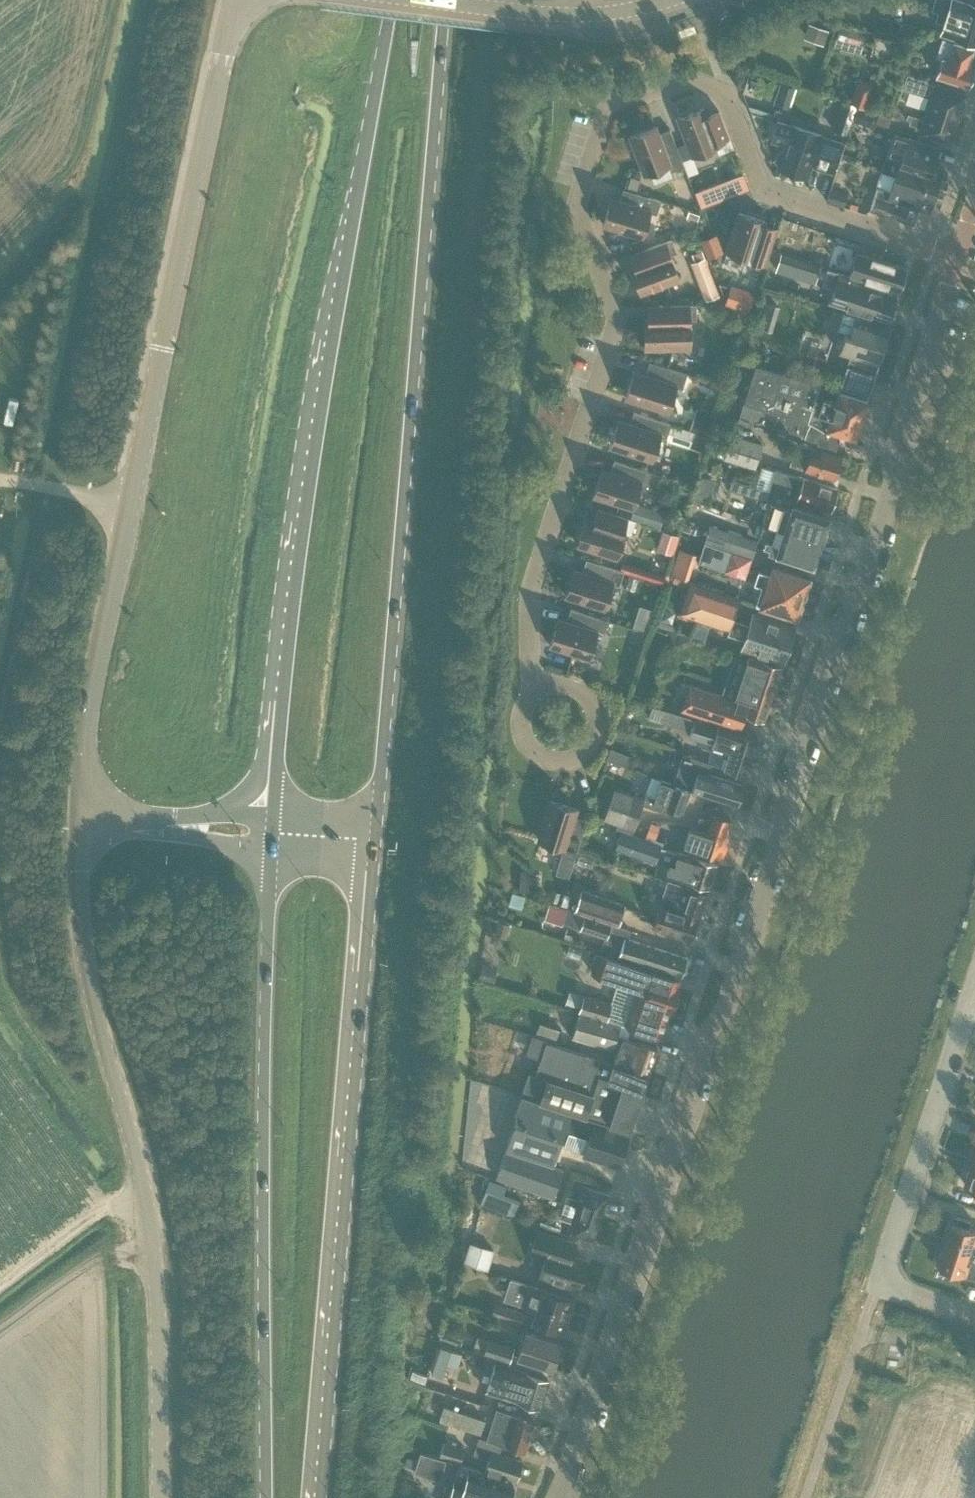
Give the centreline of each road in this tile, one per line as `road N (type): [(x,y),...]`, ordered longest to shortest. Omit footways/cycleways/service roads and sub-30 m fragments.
road 1 (unclassified): [(560,1497),(847,605),(891,493),(896,450),(958,256)]
road 2 (residential): [(546,685),(529,657),(530,590),(616,327),(578,192),(610,107),(683,82),(709,86),(727,99),(767,193),(958,256)]
road 3 (primary): [(375,841),(446,0)]
road 4 (tertiary): [(79,815),(92,692),(235,0)]
road 5 (primary): [(390,0),(295,562),(274,815)]
road 6 (unclassified): [(161,1497),(155,1252),(87,976),(79,815)]
road 7 (primary): [(321,1497),(375,841)]
road 8 (primary): [(271,851),(266,1497)]
road 9 (residential): [(876,1284),(974,987)]
road 10 (residential): [(558,683),(580,689),(598,719),(584,751),(562,759),(538,753),(523,735),(527,700),(546,685)]
road 11 (tertiary): [(587,14),(429,0)]

